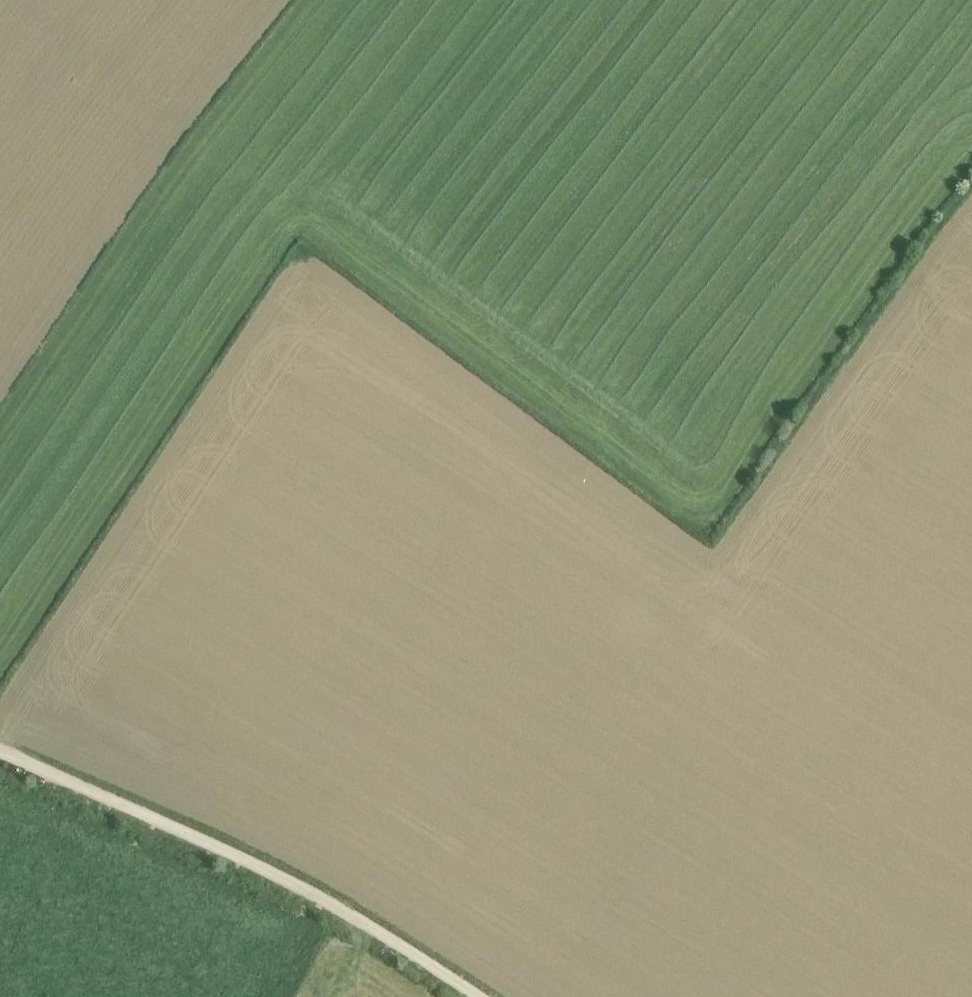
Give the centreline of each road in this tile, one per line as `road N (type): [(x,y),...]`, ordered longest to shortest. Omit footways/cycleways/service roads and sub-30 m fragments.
road 1 (track): [(0,754),(298,887),(480,996)]

